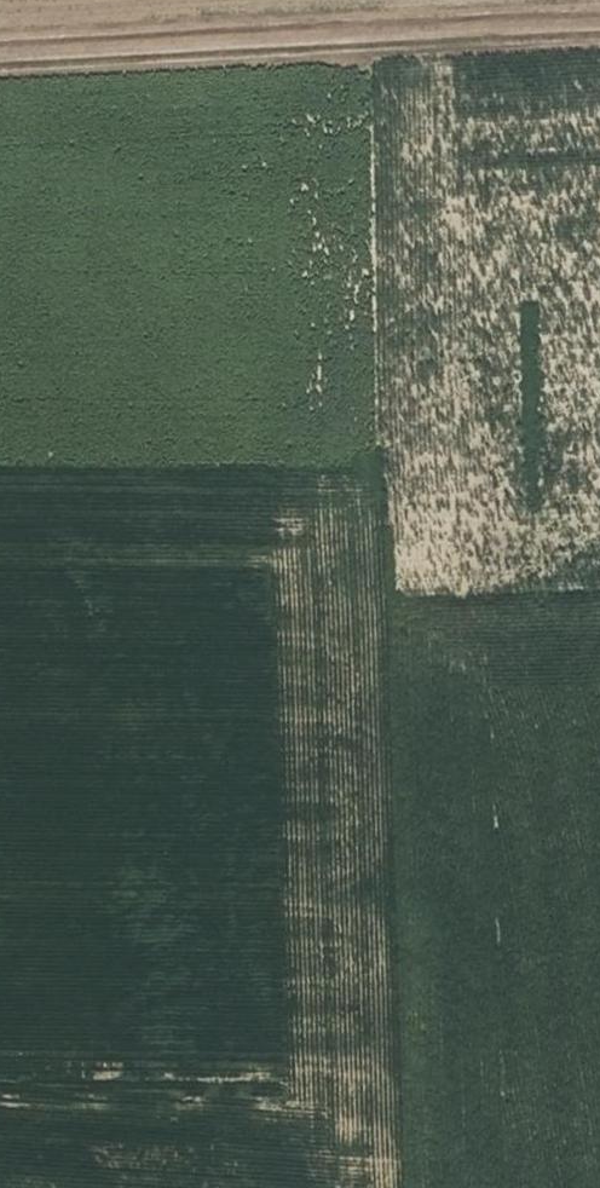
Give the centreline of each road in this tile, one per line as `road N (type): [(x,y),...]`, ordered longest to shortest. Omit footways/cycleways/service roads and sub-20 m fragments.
road 1 (track): [(0,68),(599,37)]

